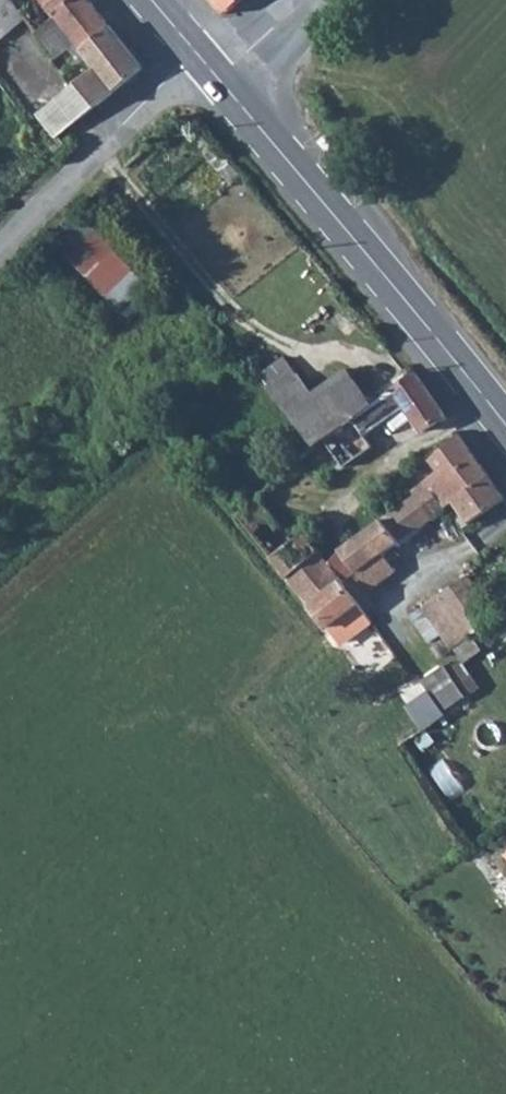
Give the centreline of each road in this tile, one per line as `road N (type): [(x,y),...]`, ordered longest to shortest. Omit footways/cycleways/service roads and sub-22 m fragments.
road 1 (primary): [(505,425),(219,77)]
road 2 (unclassified): [(0,251),(195,51)]

